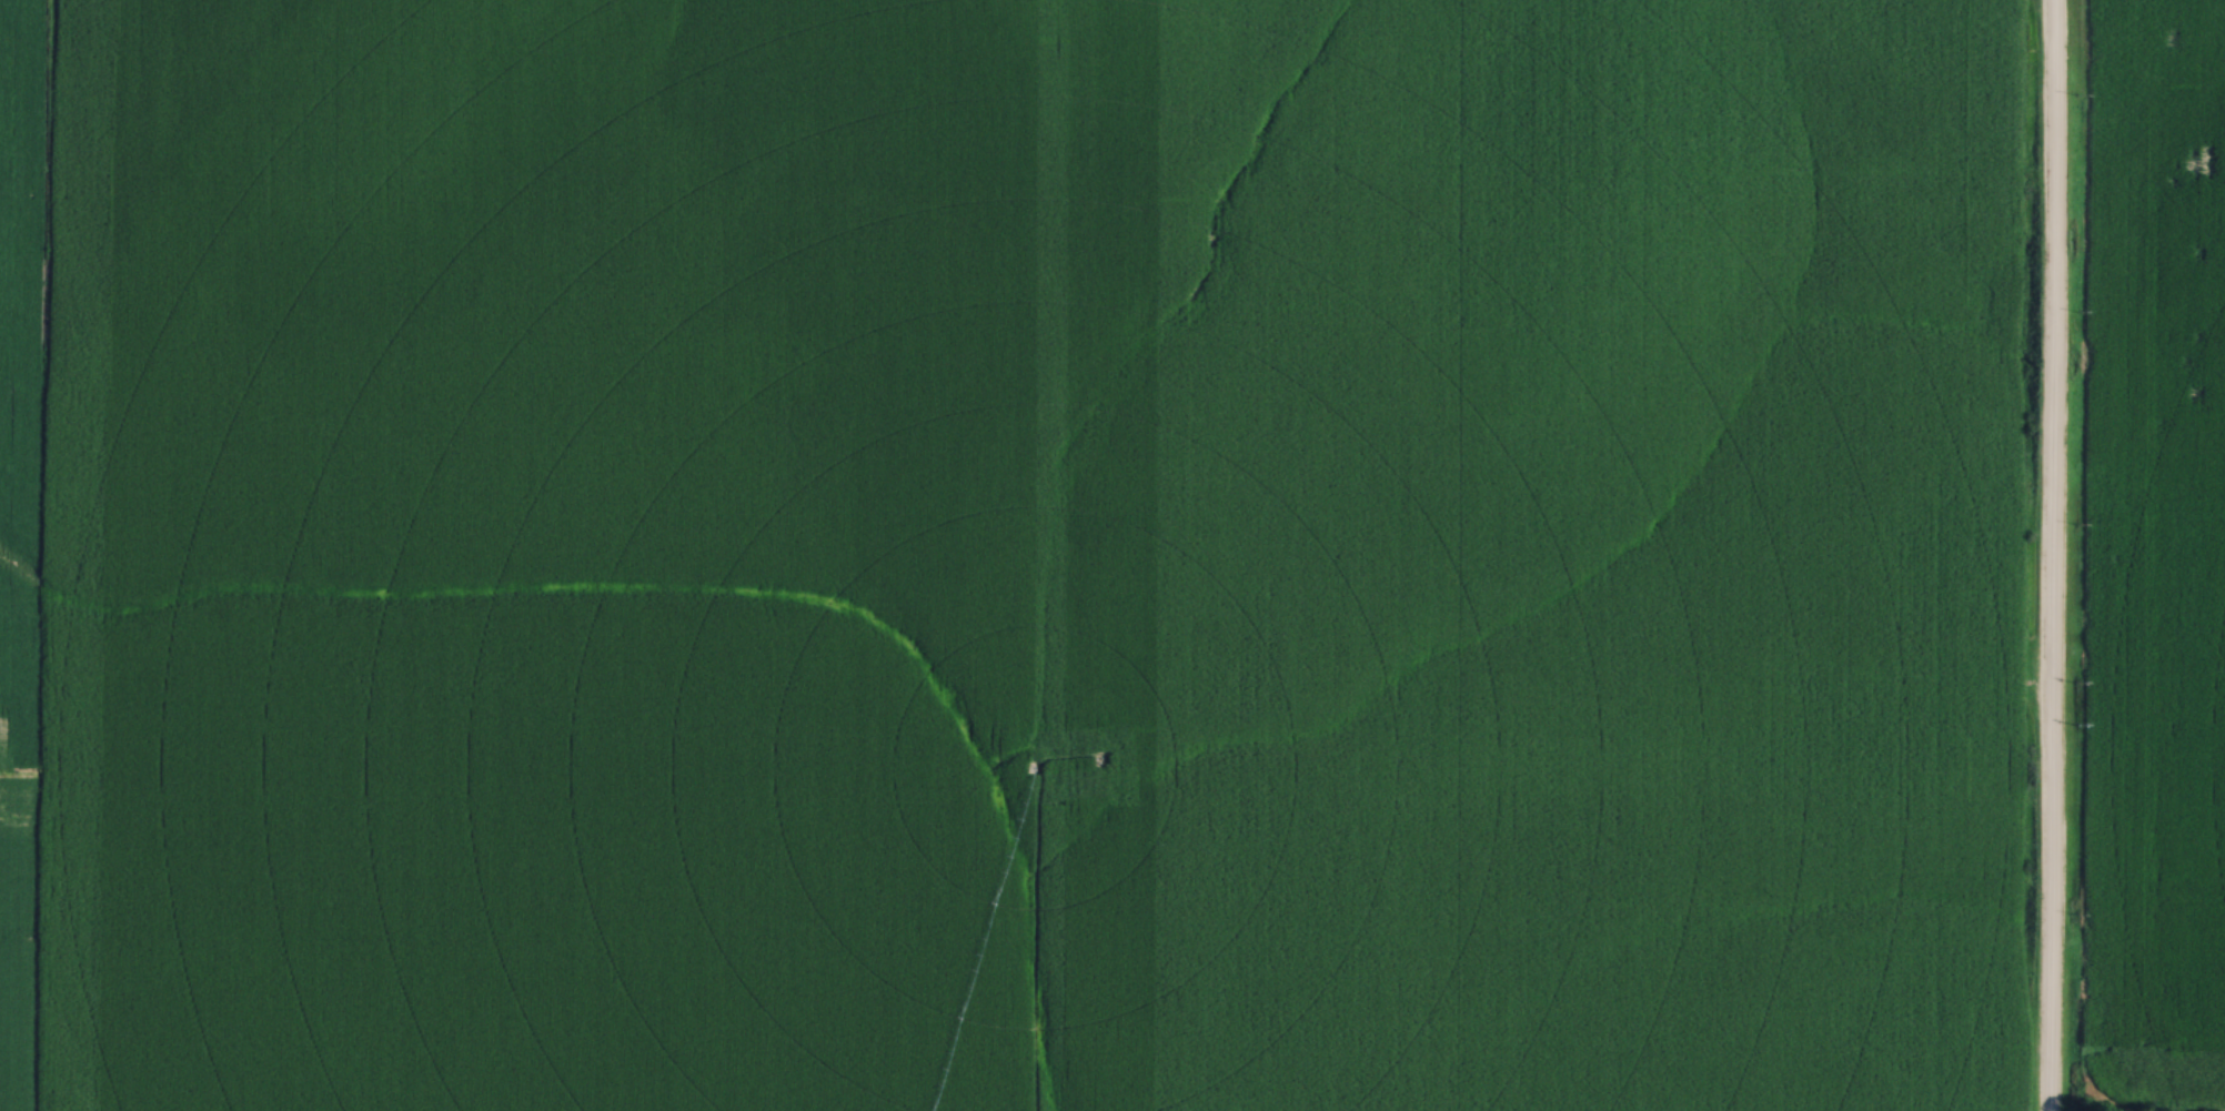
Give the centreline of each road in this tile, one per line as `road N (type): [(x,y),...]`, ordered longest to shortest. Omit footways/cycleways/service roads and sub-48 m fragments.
road 1 (tertiary): [(2051,1110),(2055,0)]

